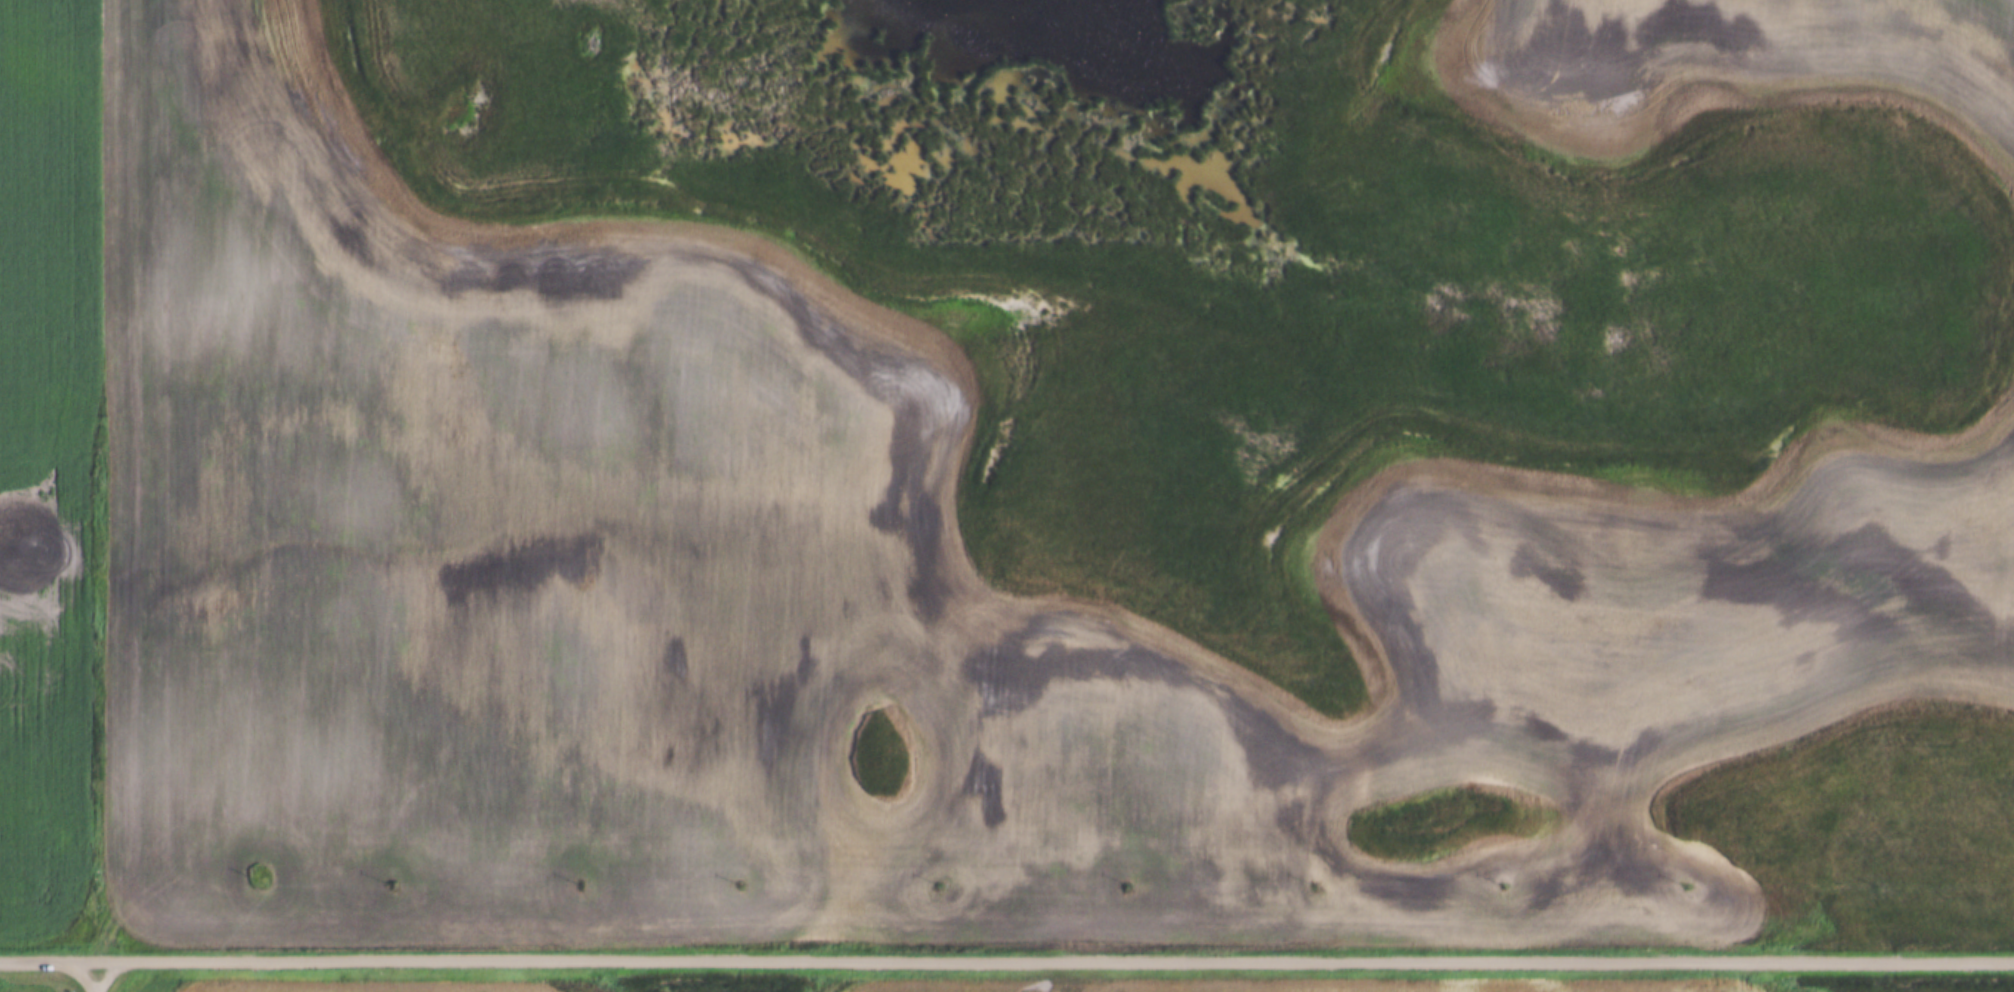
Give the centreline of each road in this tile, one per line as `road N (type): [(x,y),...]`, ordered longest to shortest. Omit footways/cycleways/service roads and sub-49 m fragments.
road 1 (residential): [(2013,960),(0,959)]
road 2 (track): [(99,958),(107,0)]

